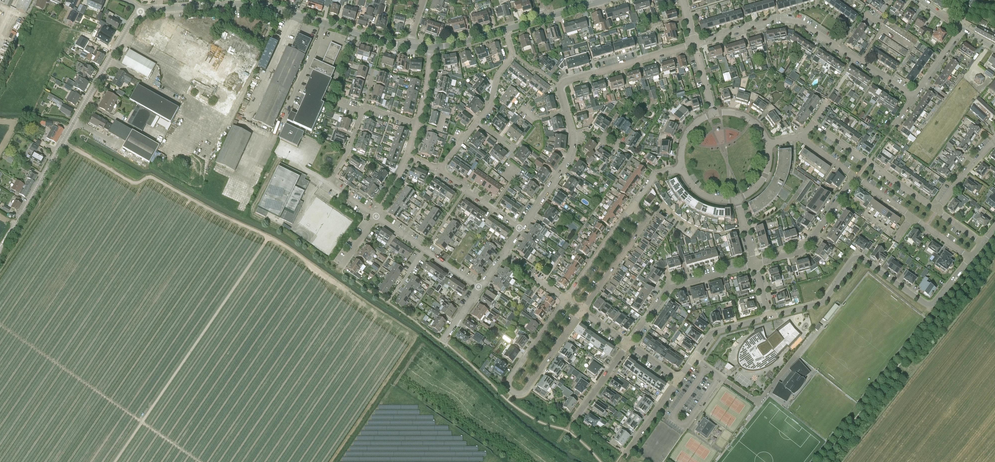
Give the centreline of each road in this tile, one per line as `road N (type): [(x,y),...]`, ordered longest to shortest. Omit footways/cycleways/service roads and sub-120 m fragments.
road 1 (track): [(63,142),(130,182),(153,177),(264,234),(347,291)]
road 2 (residential): [(141,11),(239,6),(409,46)]
road 3 (track): [(268,237),(115,461)]
road 4 (residential): [(14,228),(141,11)]
road 5 (residential): [(913,97),(793,20),(694,43)]
road 6 (track): [(200,461),(0,326)]
road 7 (residential): [(566,300),(510,379),(514,392),(525,391),(582,311)]
road 8 (residential): [(928,305),(857,258),(822,303),(769,317)]
road 9 (residential): [(628,343),(670,288),(755,265)]
road 10 (residential): [(936,211),(813,123)]
road 11 (residential): [(375,216),(328,184),(365,108)]
road 12 (residential): [(755,265),(806,248),(855,176)]
road 13 (residential): [(694,43),(561,87)]
road 14 (residential): [(582,311),(647,218),(632,208)]

